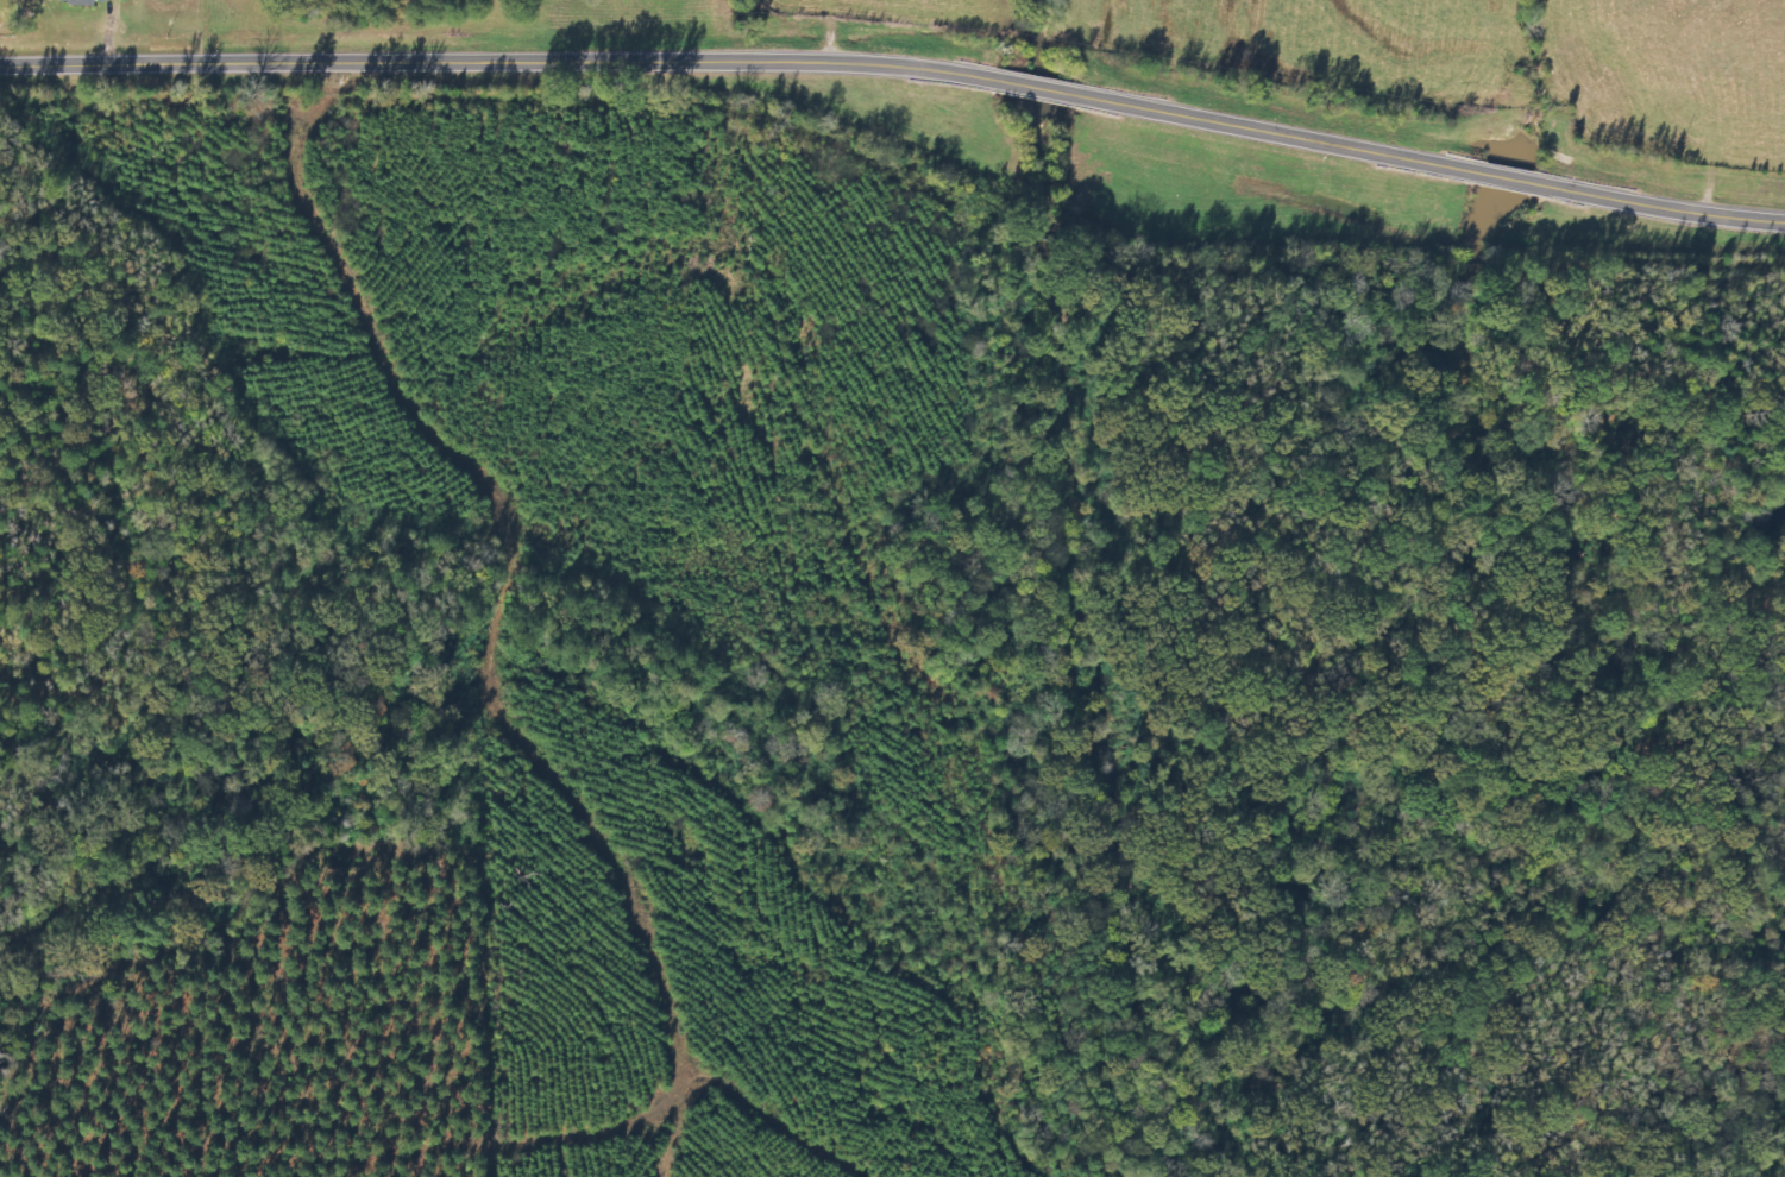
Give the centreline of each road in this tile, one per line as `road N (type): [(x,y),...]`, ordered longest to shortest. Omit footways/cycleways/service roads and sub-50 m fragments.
road 1 (tertiary): [(1784,223),(1664,210),(1404,155),(862,64),(703,58),(0,66)]

